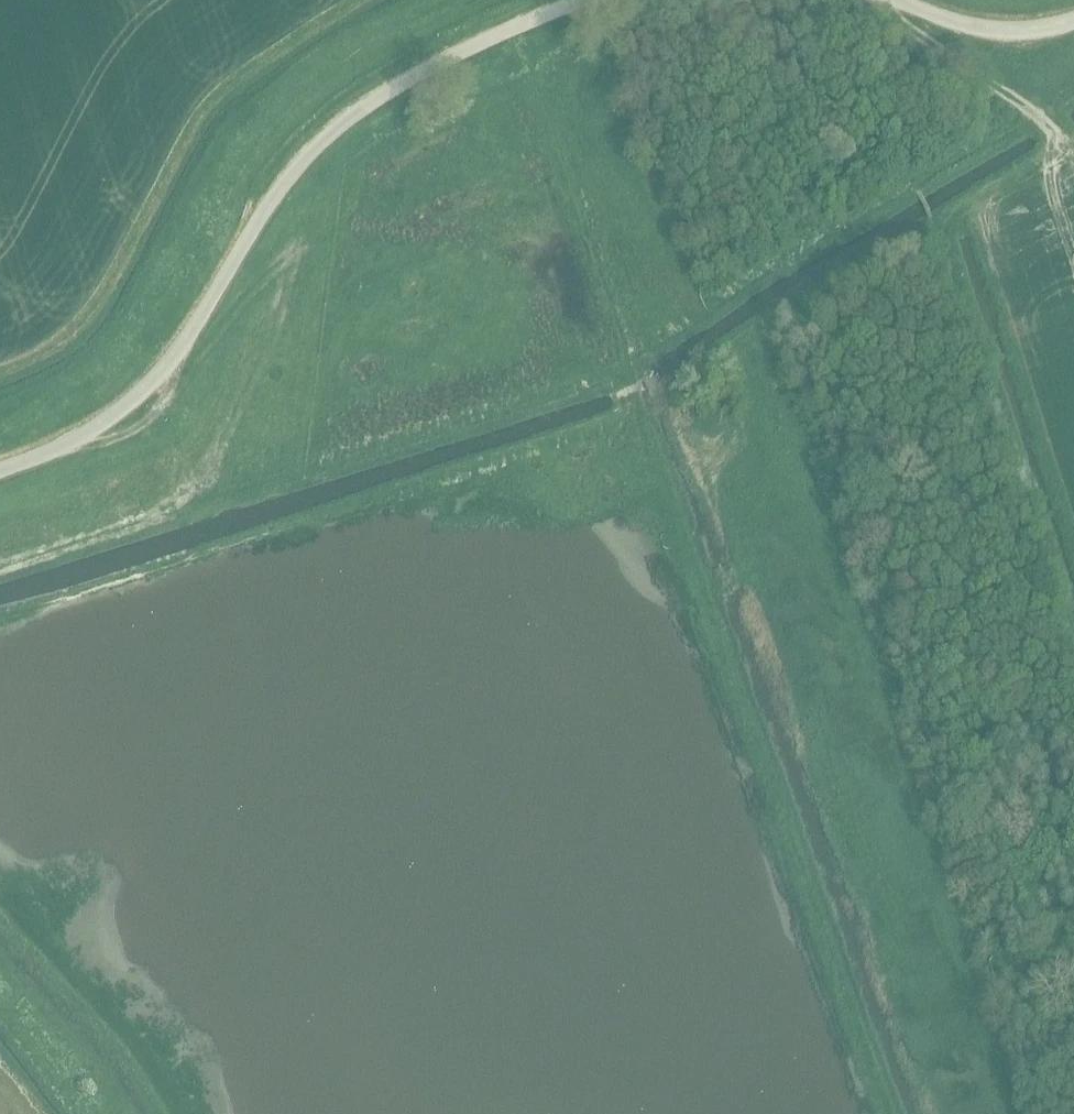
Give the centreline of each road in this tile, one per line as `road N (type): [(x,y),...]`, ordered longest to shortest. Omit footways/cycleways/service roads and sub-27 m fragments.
road 1 (unclassified): [(0,474),(65,452),(156,386),(271,198),(371,84),(558,0)]
road 2 (track): [(1073,634),(944,243)]
road 3 (track): [(944,243),(935,221),(1055,143),(1033,106),(882,19),(884,0)]
road 4 (track): [(1038,115),(710,299)]
road 5 (track): [(935,221),(773,326),(765,359),(776,414)]
road 6 (unclassified): [(906,0),(997,28),(1073,23)]

